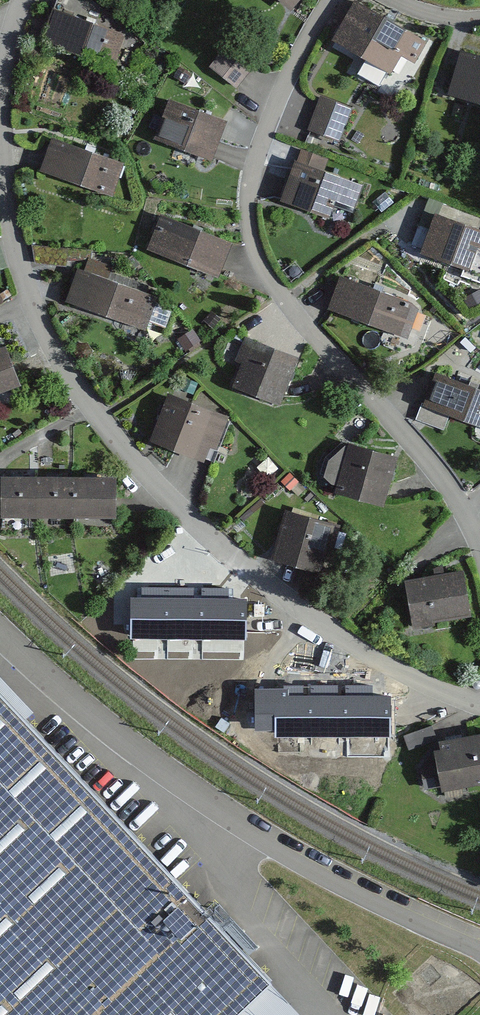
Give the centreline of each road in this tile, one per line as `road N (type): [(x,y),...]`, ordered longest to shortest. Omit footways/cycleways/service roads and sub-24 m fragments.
road 1 (residential): [(479,707),(378,667),(223,560),(82,390),(8,220),(0,163)]
road 2 (residential): [(479,560),(402,426),(268,290),(246,211),(278,117),(342,0)]

